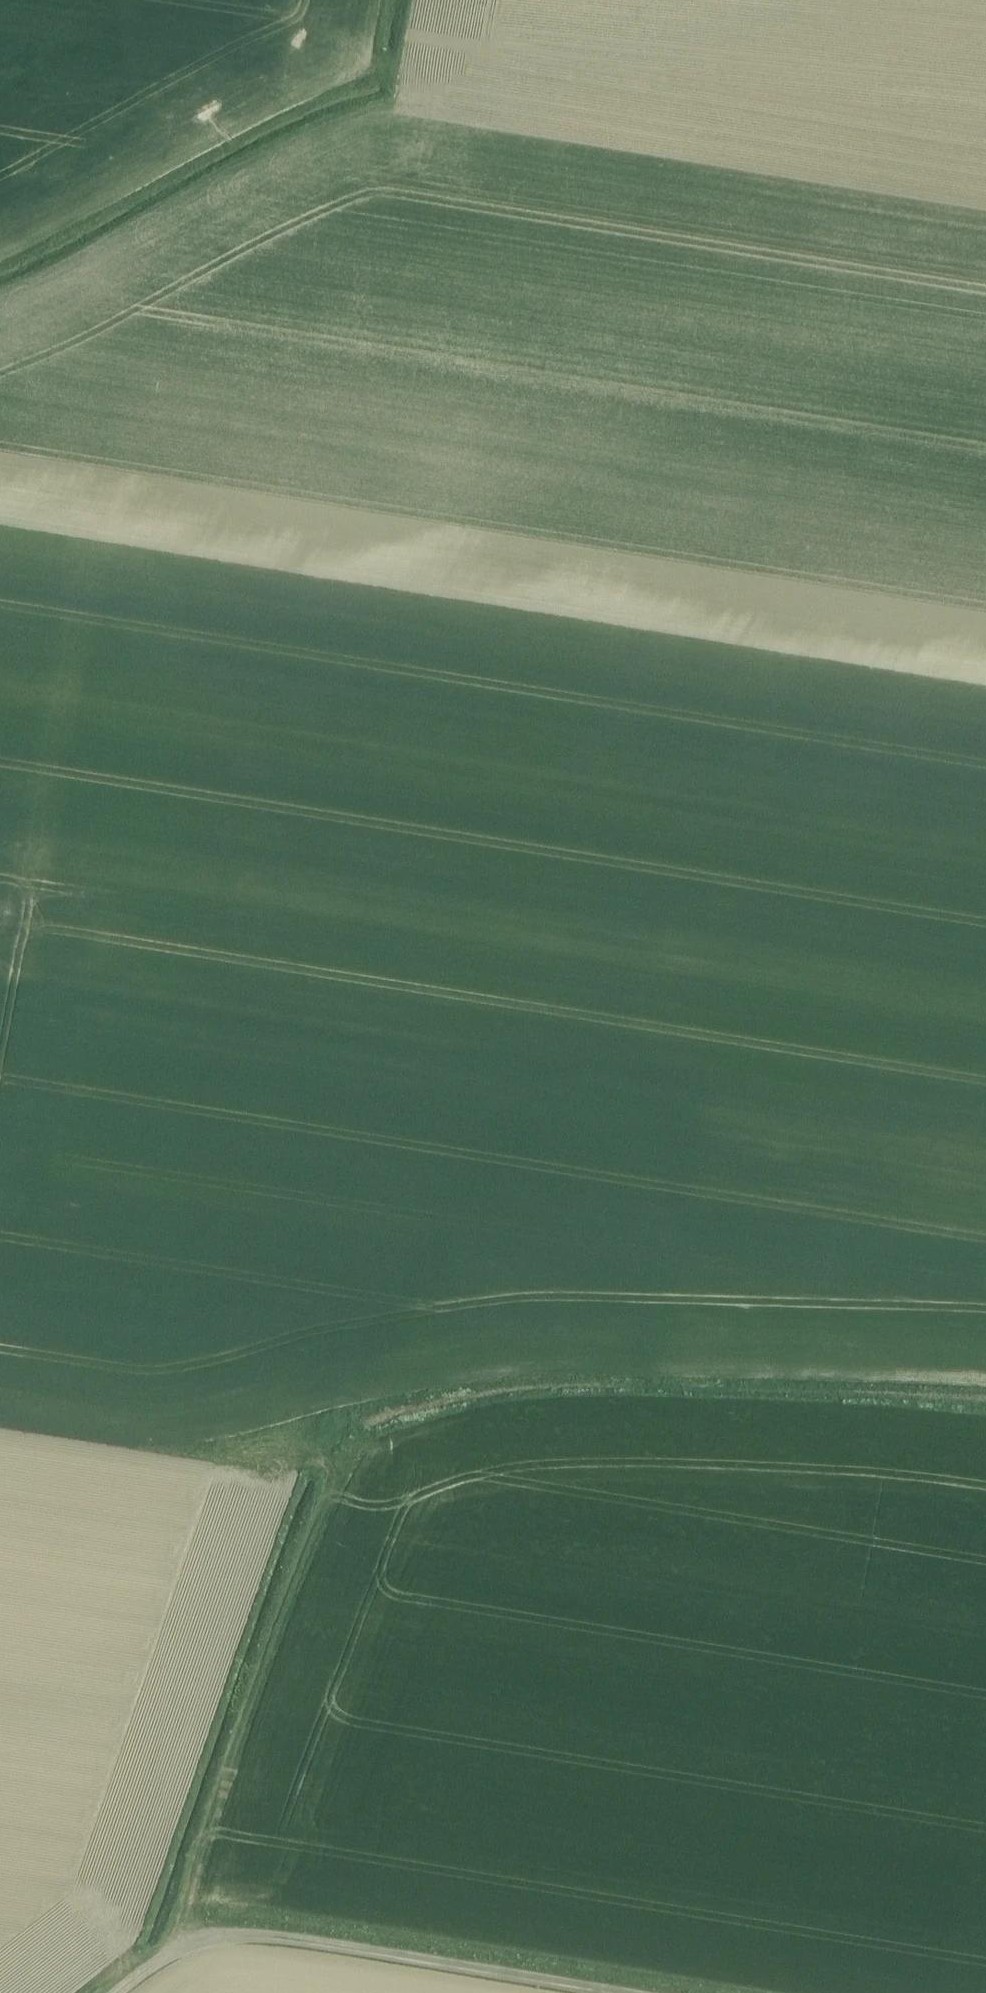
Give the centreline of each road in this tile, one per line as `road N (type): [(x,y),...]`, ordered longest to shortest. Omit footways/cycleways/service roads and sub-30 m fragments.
road 1 (track): [(0,980),(688,1094)]
road 2 (track): [(628,1992),(233,1931),(179,1939),(111,1992)]

